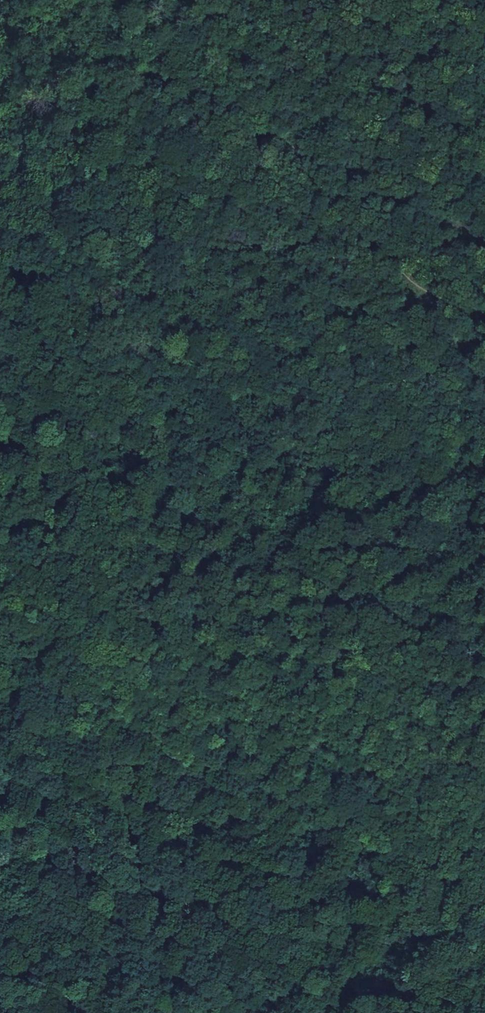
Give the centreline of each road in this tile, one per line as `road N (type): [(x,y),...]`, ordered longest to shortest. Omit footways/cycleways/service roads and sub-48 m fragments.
road 1 (track): [(0,774),(61,830),(140,852),(223,893),(287,961),(286,1012)]

